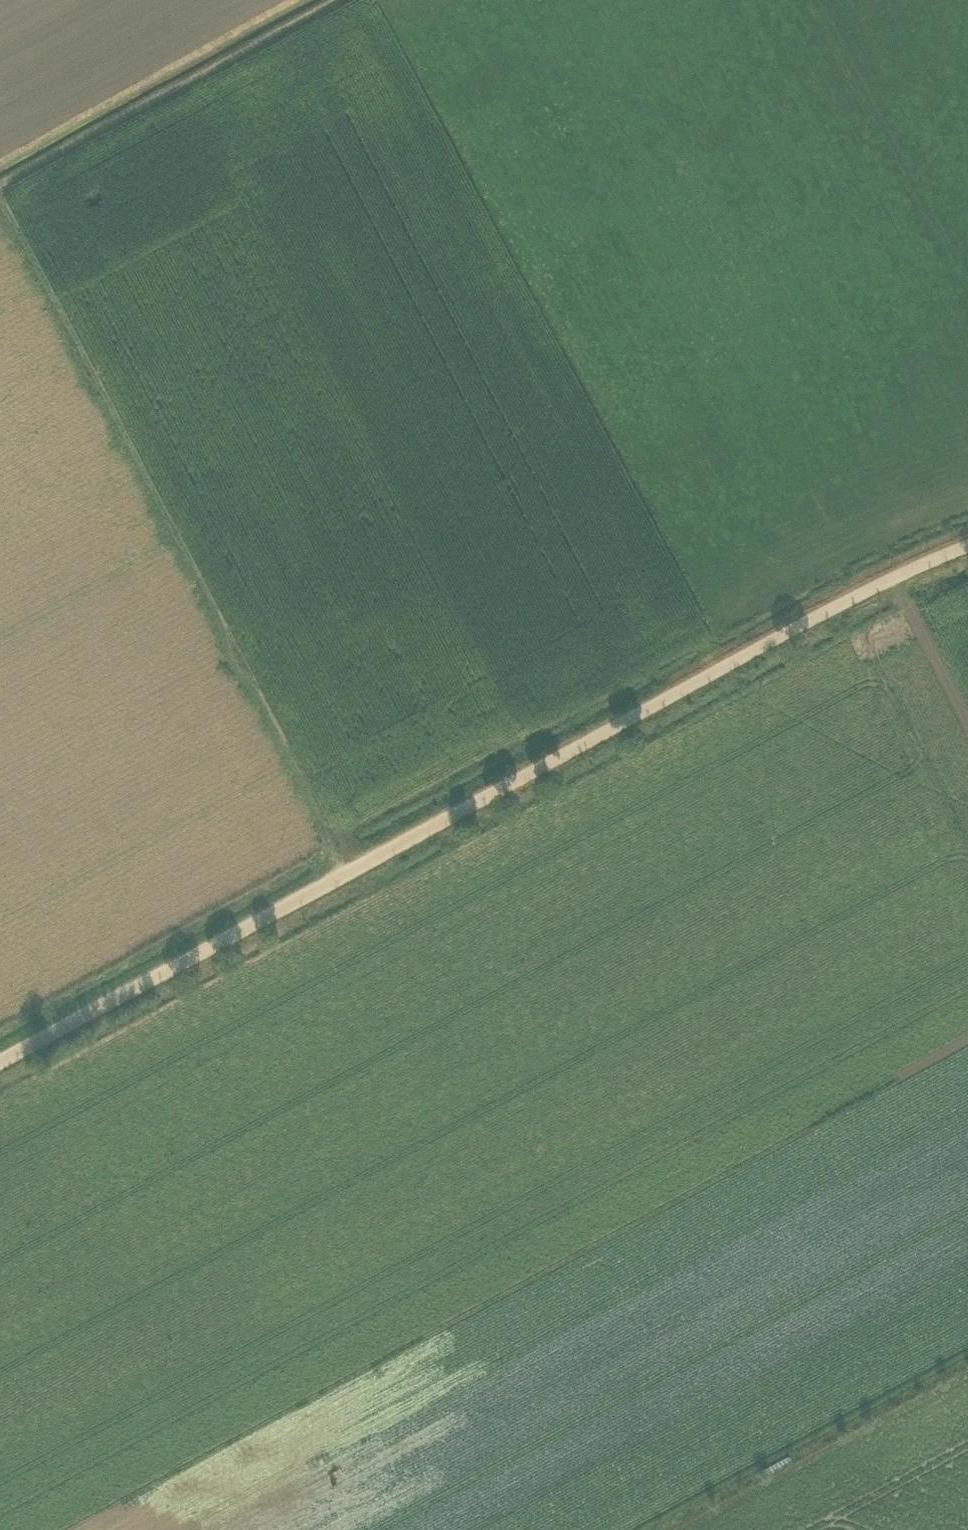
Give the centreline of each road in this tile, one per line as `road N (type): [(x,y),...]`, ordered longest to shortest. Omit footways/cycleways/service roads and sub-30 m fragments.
road 1 (track): [(0,1069),(580,755),(967,561)]

